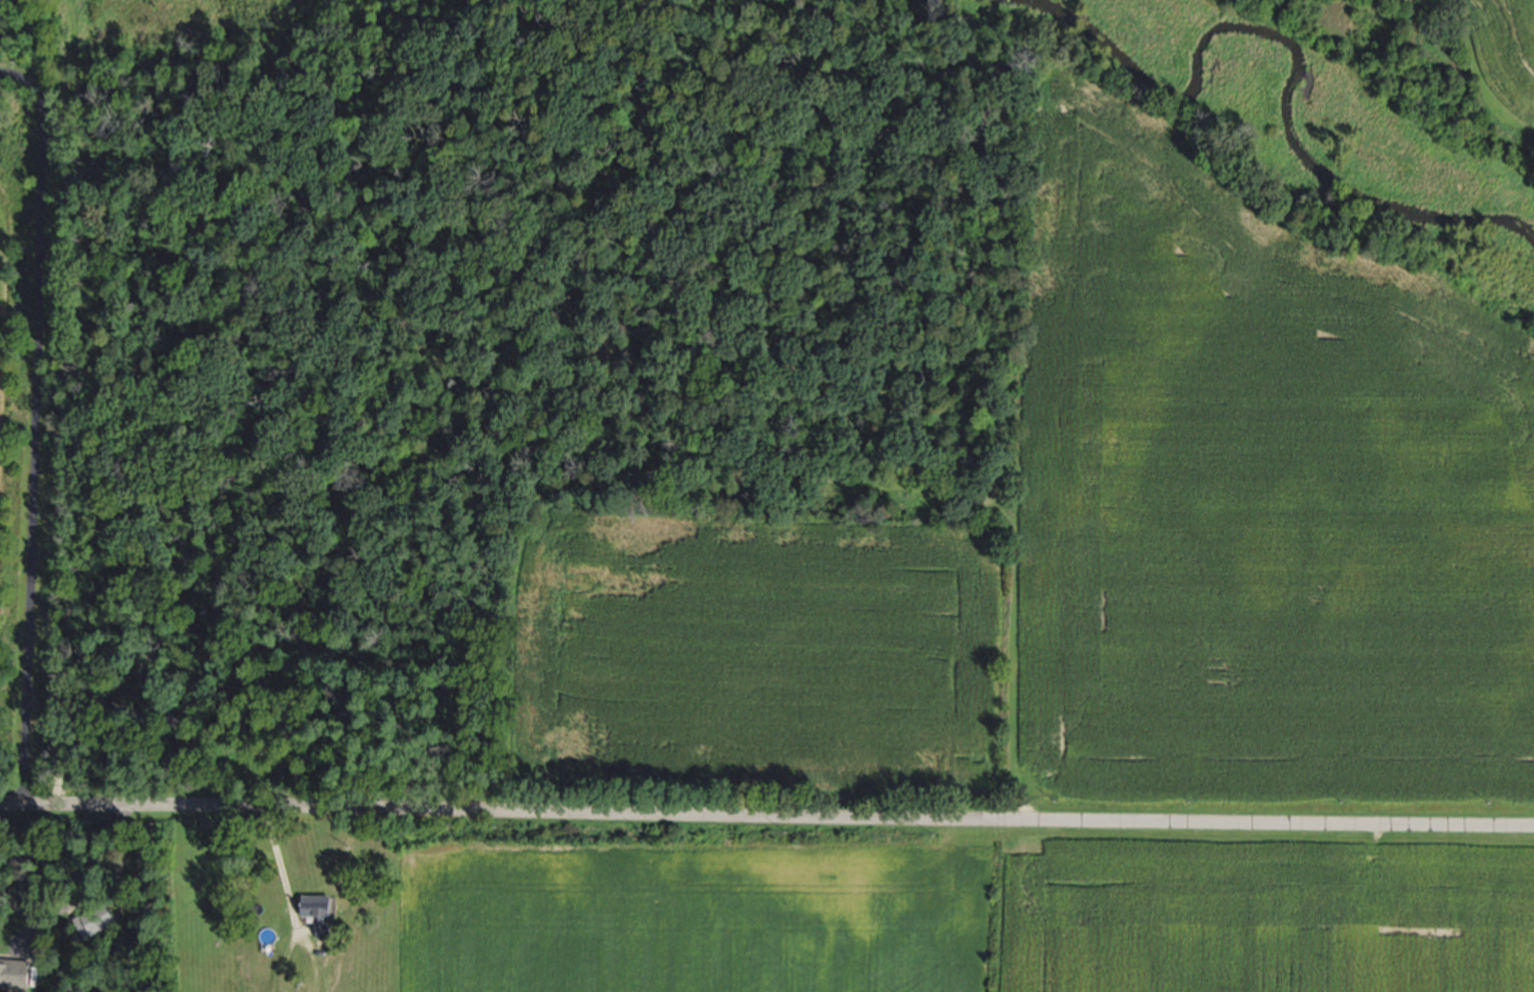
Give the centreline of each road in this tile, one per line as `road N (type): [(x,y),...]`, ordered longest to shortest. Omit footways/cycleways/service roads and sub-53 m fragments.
road 1 (residential): [(0,805),(1533,833)]

